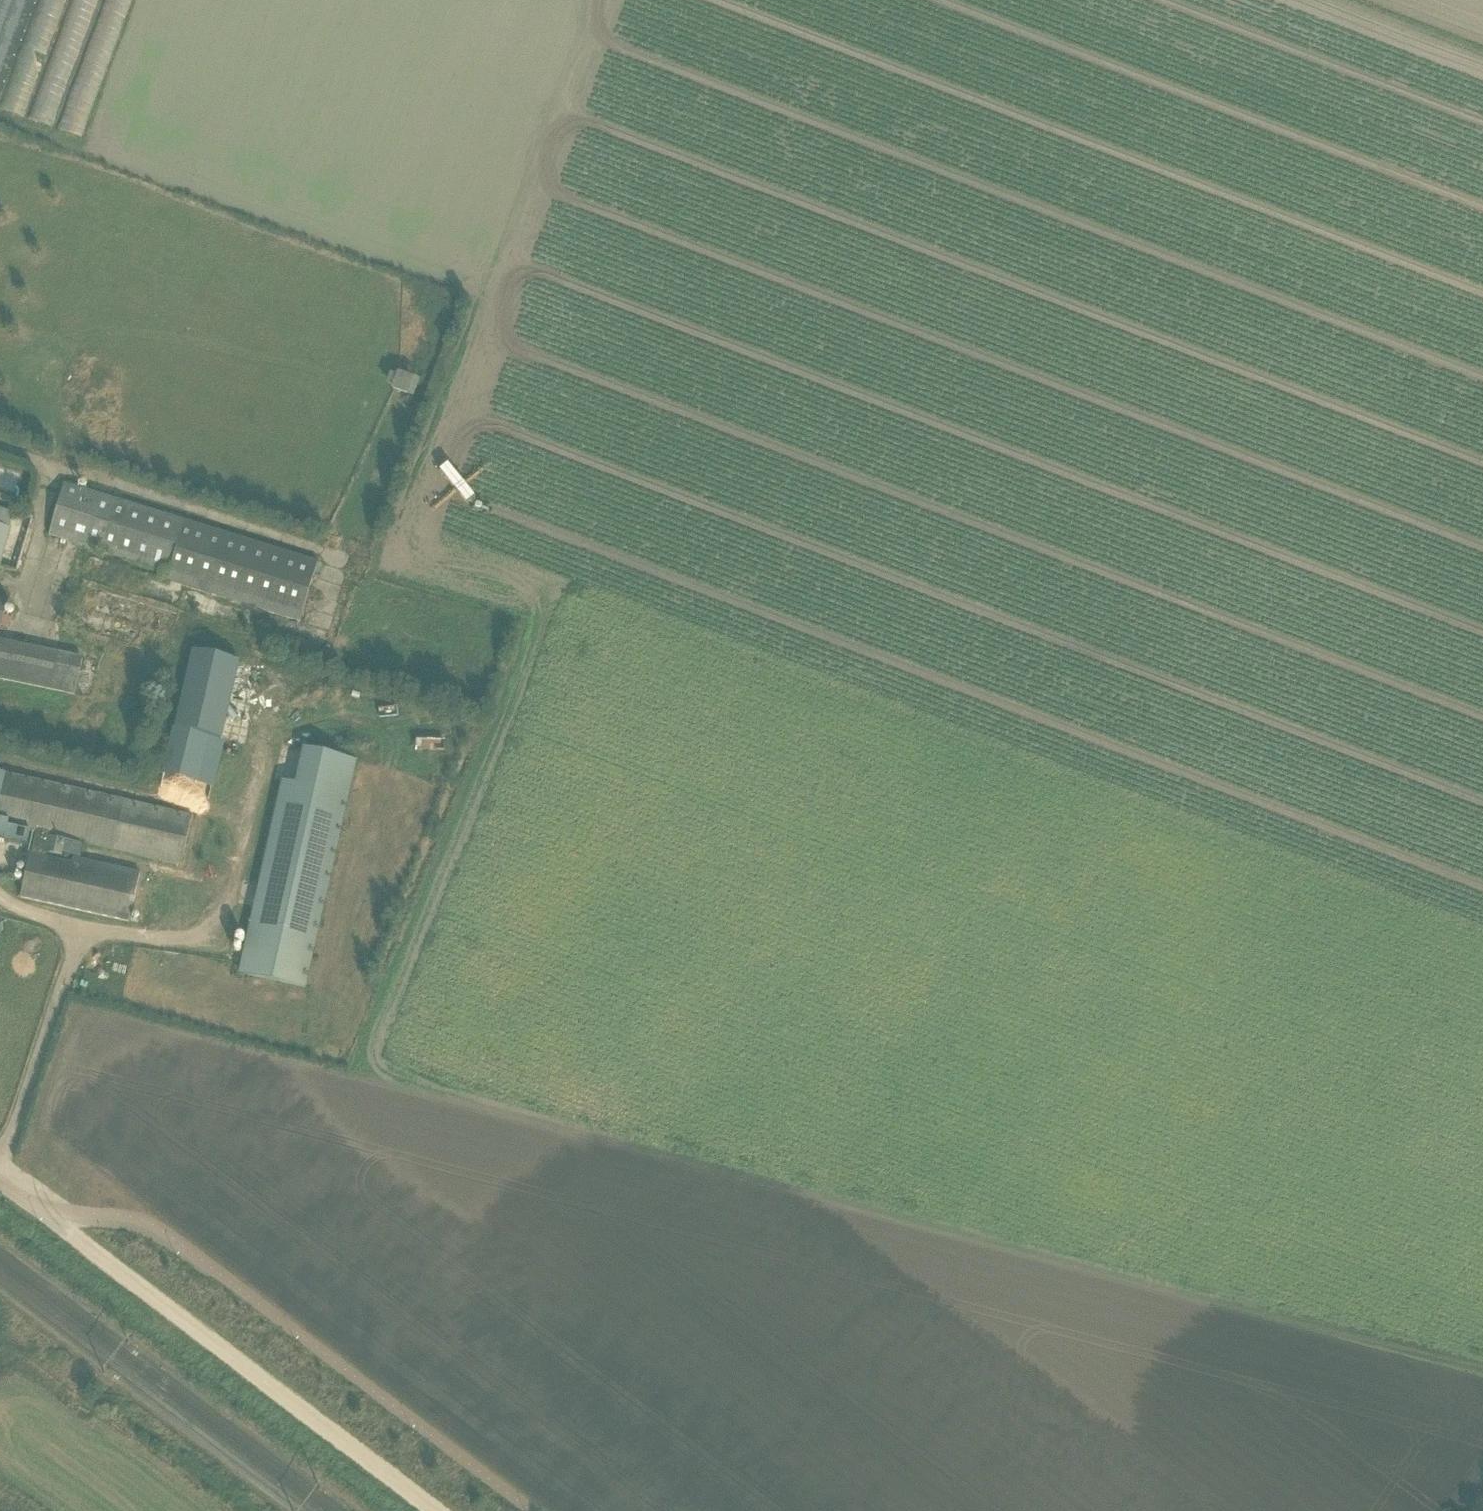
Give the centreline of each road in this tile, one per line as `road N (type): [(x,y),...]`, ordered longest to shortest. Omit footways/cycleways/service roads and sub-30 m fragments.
road 1 (track): [(436,1510),(36,1211)]

